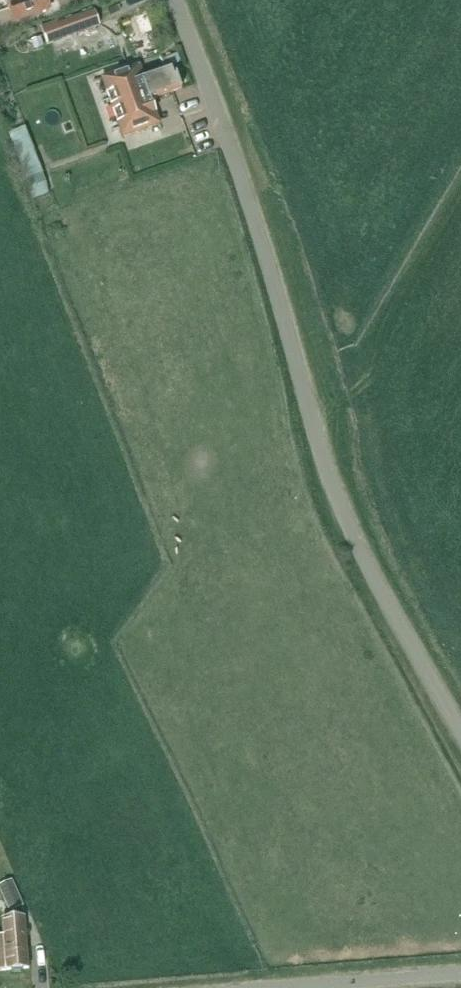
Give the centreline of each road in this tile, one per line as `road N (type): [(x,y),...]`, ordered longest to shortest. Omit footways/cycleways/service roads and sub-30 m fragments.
road 1 (unclassified): [(460,736),(337,511),(279,298),(174,0)]
road 2 (unclassified): [(287,987),(460,973)]

